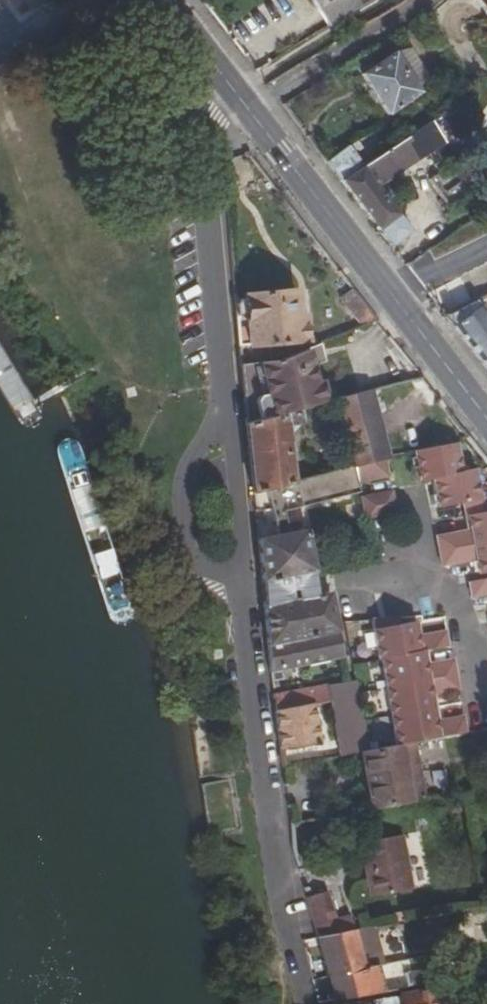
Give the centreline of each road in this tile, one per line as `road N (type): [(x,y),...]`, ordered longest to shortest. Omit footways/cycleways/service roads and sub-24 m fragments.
road 1 (residential): [(197,43),(269,850),(293,983)]
road 2 (primary): [(486,416),(197,43)]

